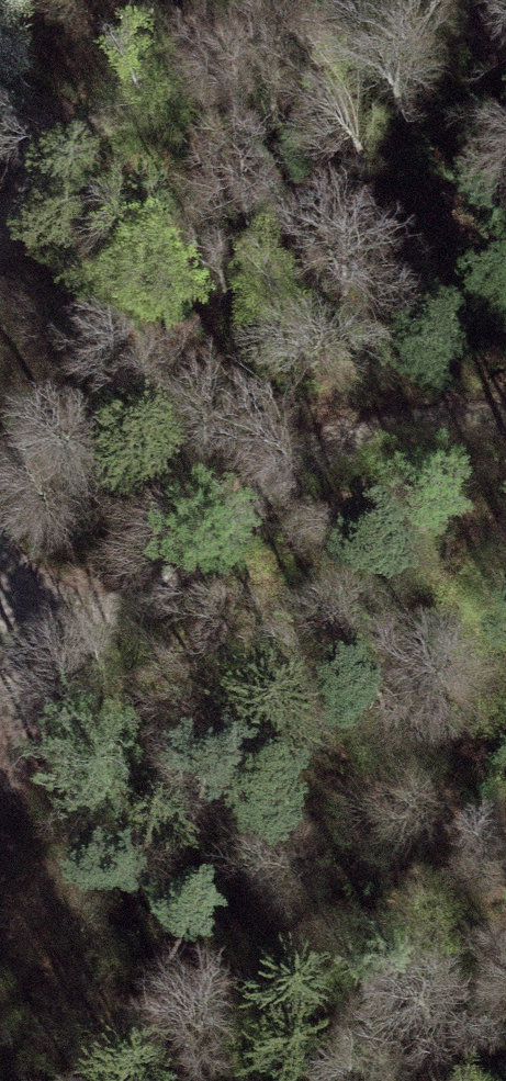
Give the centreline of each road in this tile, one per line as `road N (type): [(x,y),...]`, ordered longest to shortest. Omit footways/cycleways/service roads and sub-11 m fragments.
road 1 (track): [(505,15),(261,49),(108,100),(12,192),(0,246)]
road 2 (track): [(0,568),(21,602),(81,610),(147,589),(251,488),(386,431),(505,412)]
road 3 (track): [(0,783),(21,602)]

